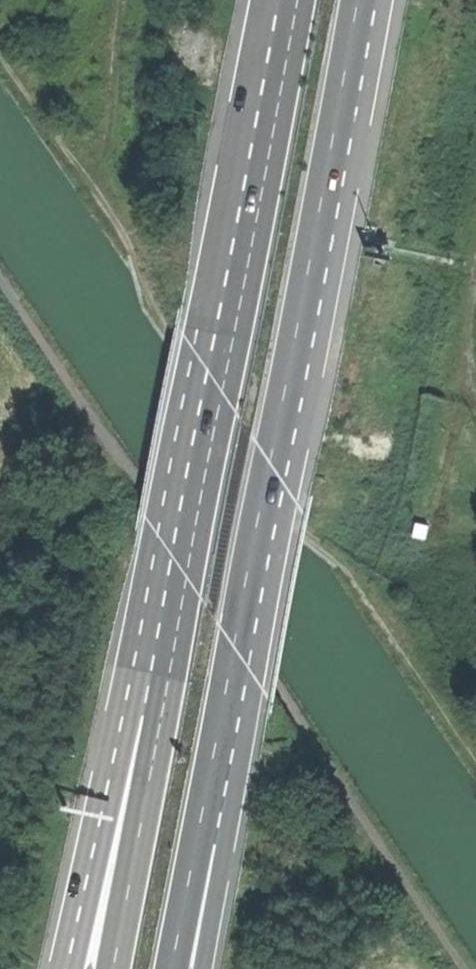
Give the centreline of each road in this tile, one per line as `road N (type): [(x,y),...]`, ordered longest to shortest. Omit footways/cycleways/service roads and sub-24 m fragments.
road 1 (track): [(475,757),(342,559),(310,540),(262,474),(154,310),(128,239),(0,47)]
road 2 (motorway): [(239,647),(357,0)]
road 3 (motorway): [(294,0),(180,612)]
road 4 (motorway): [(180,612),(111,756),(63,968)]
road 5 (trunk): [(180,612),(114,968)]
road 6 (motorway): [(175,968),(239,647)]
road 7 (motorway): [(204,968),(239,647)]
road 8 (track): [(103,202),(124,0)]

